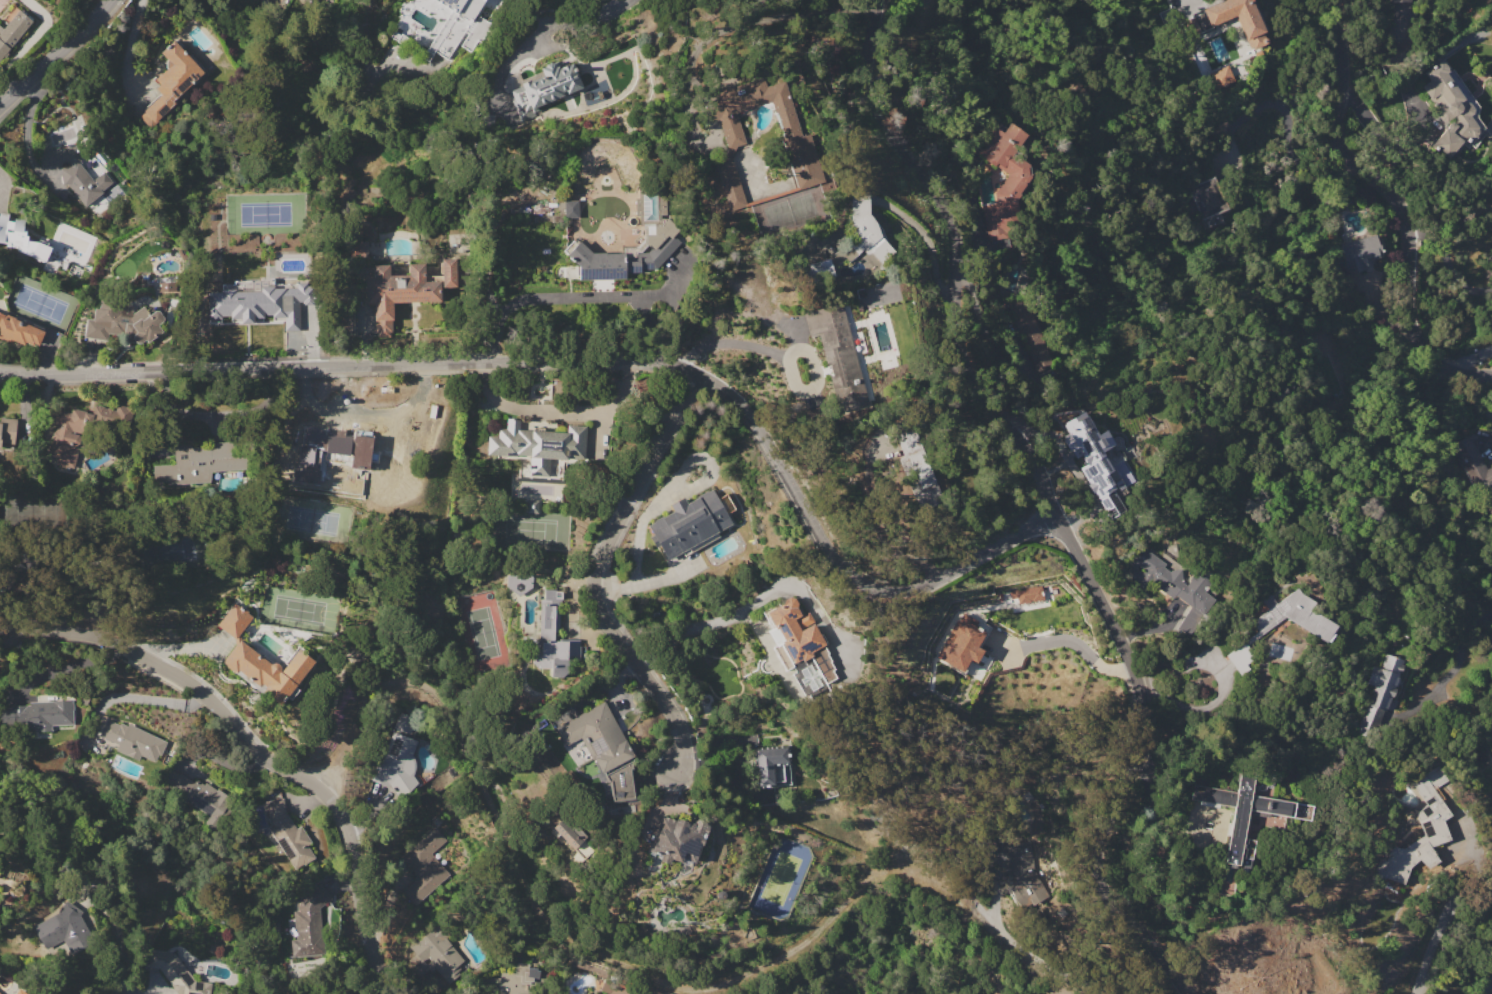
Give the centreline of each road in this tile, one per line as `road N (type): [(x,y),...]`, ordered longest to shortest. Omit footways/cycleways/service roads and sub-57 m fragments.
road 1 (residential): [(1057,518),(912,588),(886,592),(856,581),(818,538),(743,410),(660,363),(0,372)]
road 2 (residential): [(318,786),(374,687),(394,680),(422,687),(442,705),(556,918),(582,948),(616,964),(696,991),(735,982),(819,934),(872,878),(903,873),(930,878),(1038,959),(1106,993)]
road 3 (residential): [(381,993),(349,828),(318,786),(259,754),(200,689),(122,645),(94,634),(0,626)]
road 4 (residential): [(877,0),(867,55),(899,140),(953,226),(965,355),(1057,518)]
road 5 (residential): [(1057,518),(1134,670),(1142,709),(1143,752),(1100,853),(1105,892),(1186,993)]
road 6 (residential): [(1336,0),(1343,59),(1337,138),(1388,191),(1407,226),(1416,336),(1430,354),(1491,377)]
road 7 (residential): [(695,378),(606,545),(602,589),(609,616),(685,730),(680,767)]
road 8 (residential): [(109,0),(0,109)]

